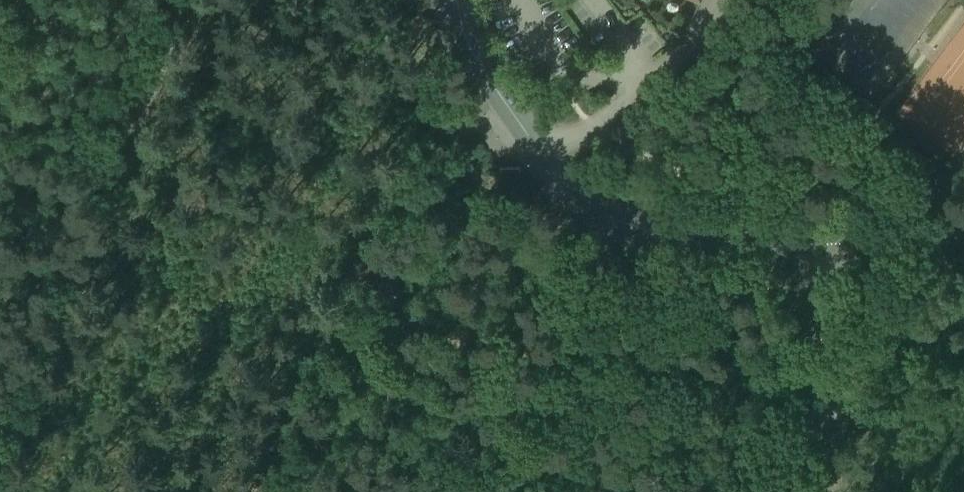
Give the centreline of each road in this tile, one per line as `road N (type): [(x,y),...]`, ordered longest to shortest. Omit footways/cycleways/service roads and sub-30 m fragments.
road 1 (unclassified): [(824,229),(677,233),(610,217),(566,180),(472,49),(458,0)]
road 2 (unclassified): [(821,491),(824,229)]
road 3 (unclassified): [(963,225),(824,229)]

